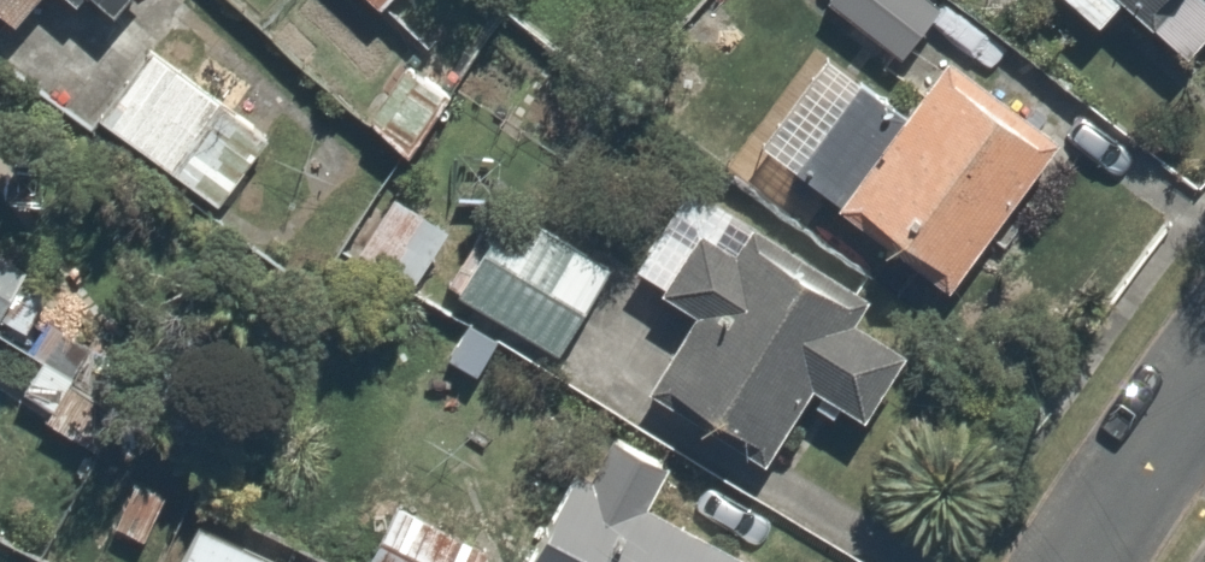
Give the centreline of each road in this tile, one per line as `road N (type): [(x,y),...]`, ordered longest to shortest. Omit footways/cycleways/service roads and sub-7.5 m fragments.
road 1 (residential): [(1072,561),(1204,389)]

